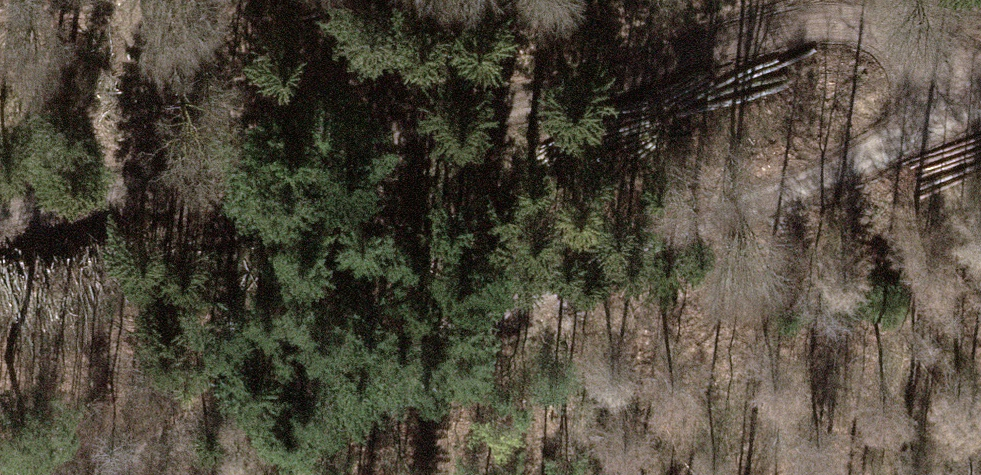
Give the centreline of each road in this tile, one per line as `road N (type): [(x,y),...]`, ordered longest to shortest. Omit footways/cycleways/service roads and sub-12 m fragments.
road 1 (track): [(924,54),(914,138),(825,183),(109,474)]
road 2 (track): [(924,54),(886,32),(790,27),(382,139),(0,215)]

